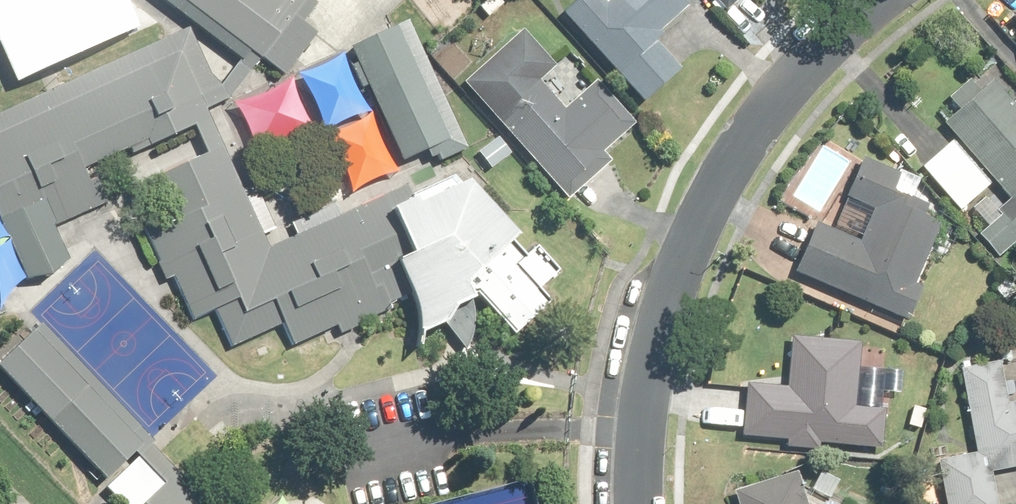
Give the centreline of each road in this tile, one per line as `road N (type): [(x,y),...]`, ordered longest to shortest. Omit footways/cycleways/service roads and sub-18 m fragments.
road 1 (residential): [(882,0),(750,130),(691,215),(658,327),(637,503)]

